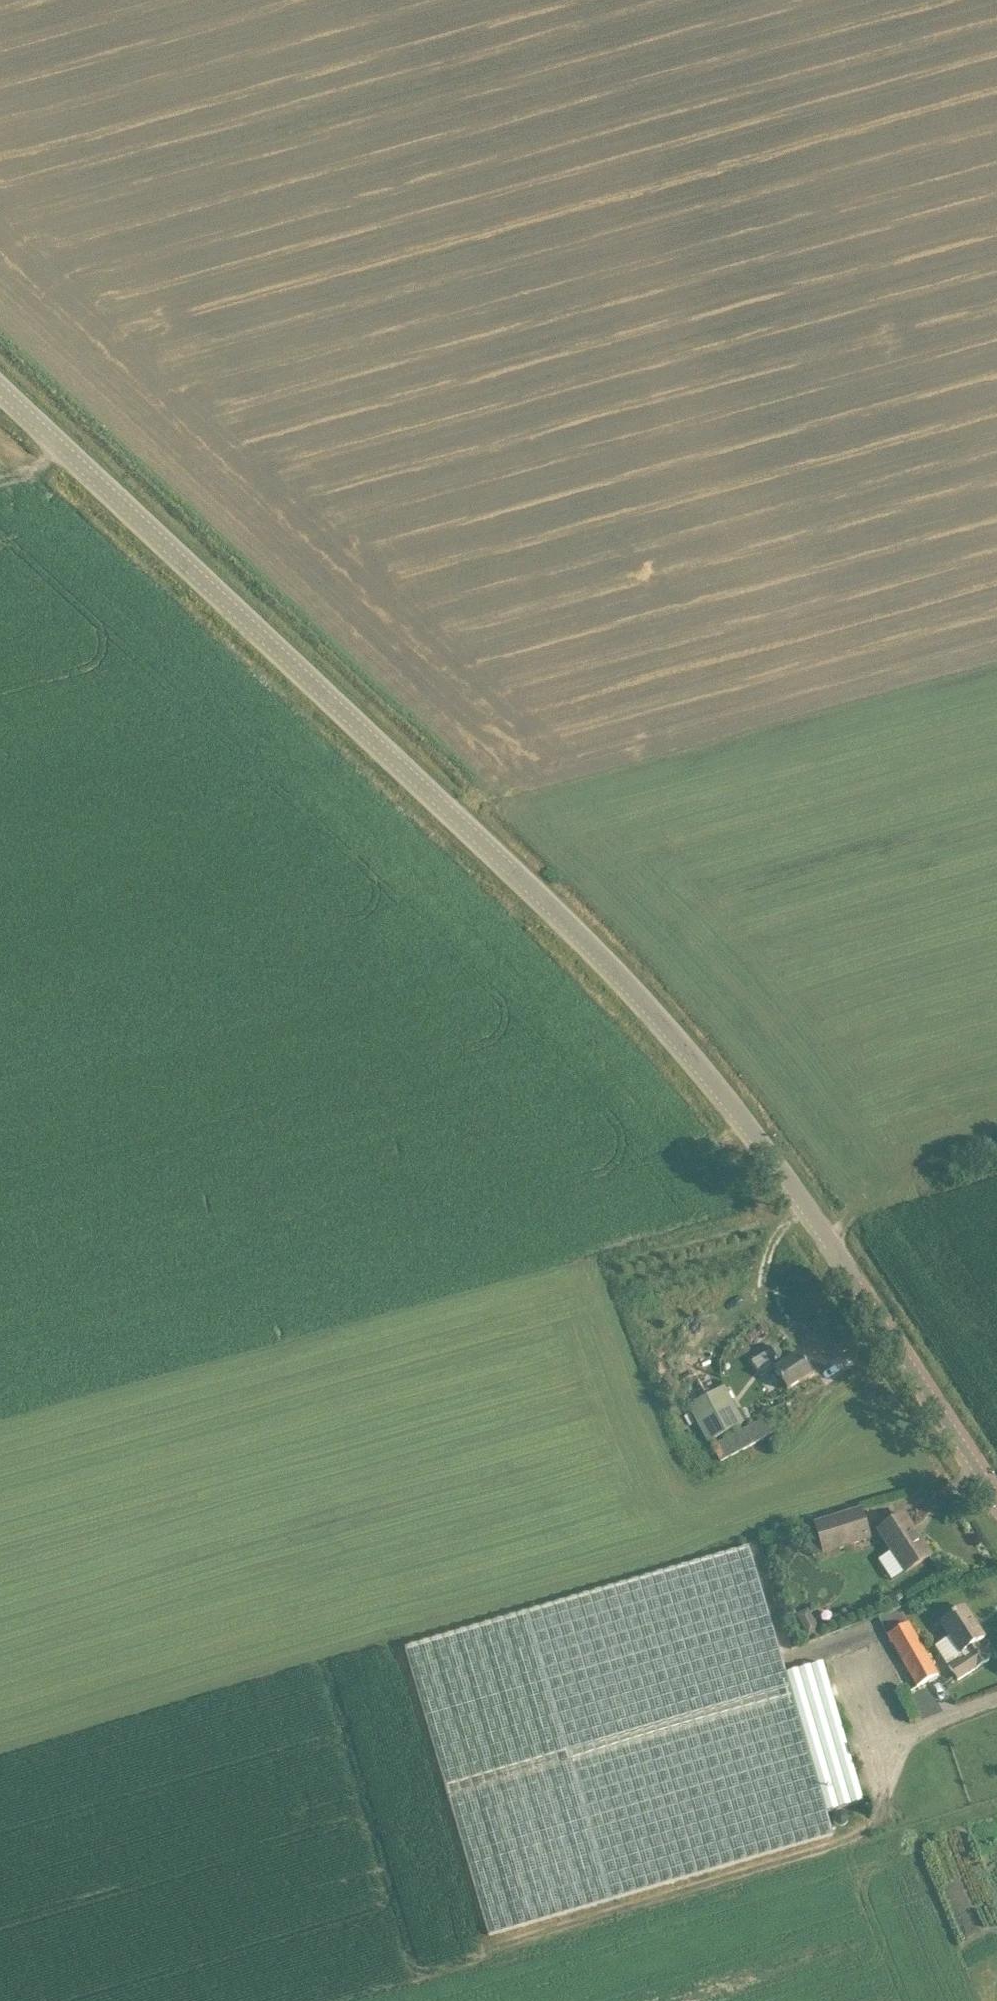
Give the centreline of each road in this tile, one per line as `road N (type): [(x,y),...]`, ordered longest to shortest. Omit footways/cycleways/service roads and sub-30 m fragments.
road 1 (tertiary): [(996,1501),(736,1116),(583,941),(438,793),(0,379)]

